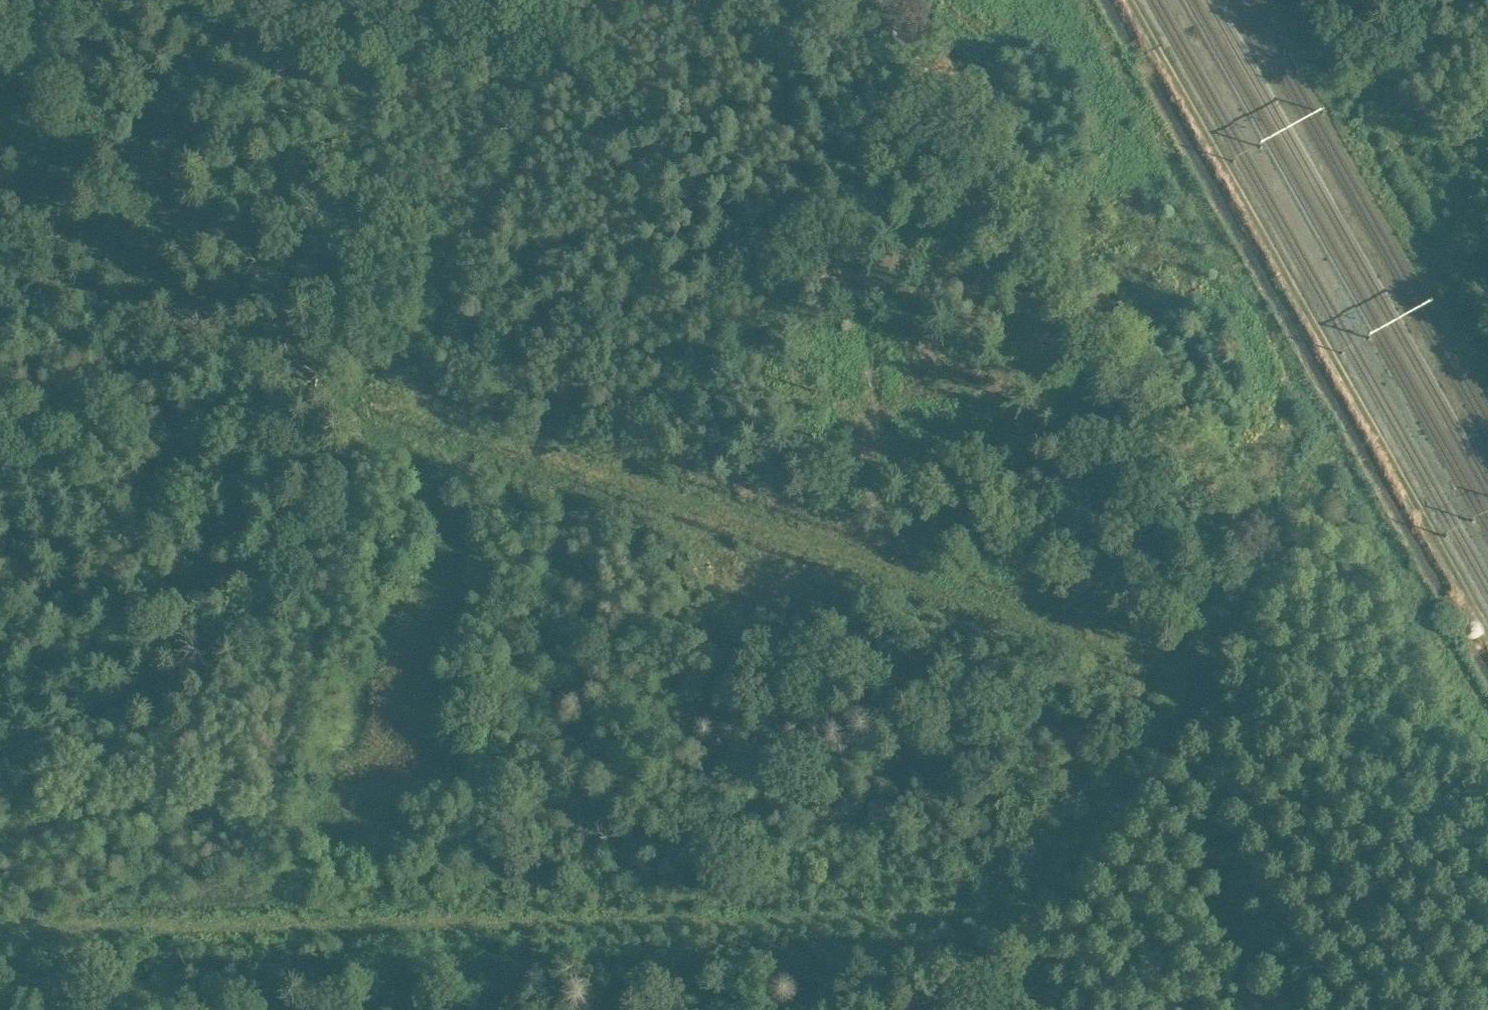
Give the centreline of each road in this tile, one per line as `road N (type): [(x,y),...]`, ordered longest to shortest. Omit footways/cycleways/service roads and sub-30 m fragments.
road 1 (track): [(970,1009),(1250,567),(1118,374),(886,0)]
road 2 (track): [(0,927),(1026,919)]
road 3 (track): [(1487,712),(1083,0)]
road 4 (track): [(1250,567),(1325,461),(1329,431)]
road 5 (track): [(104,0),(0,68)]

